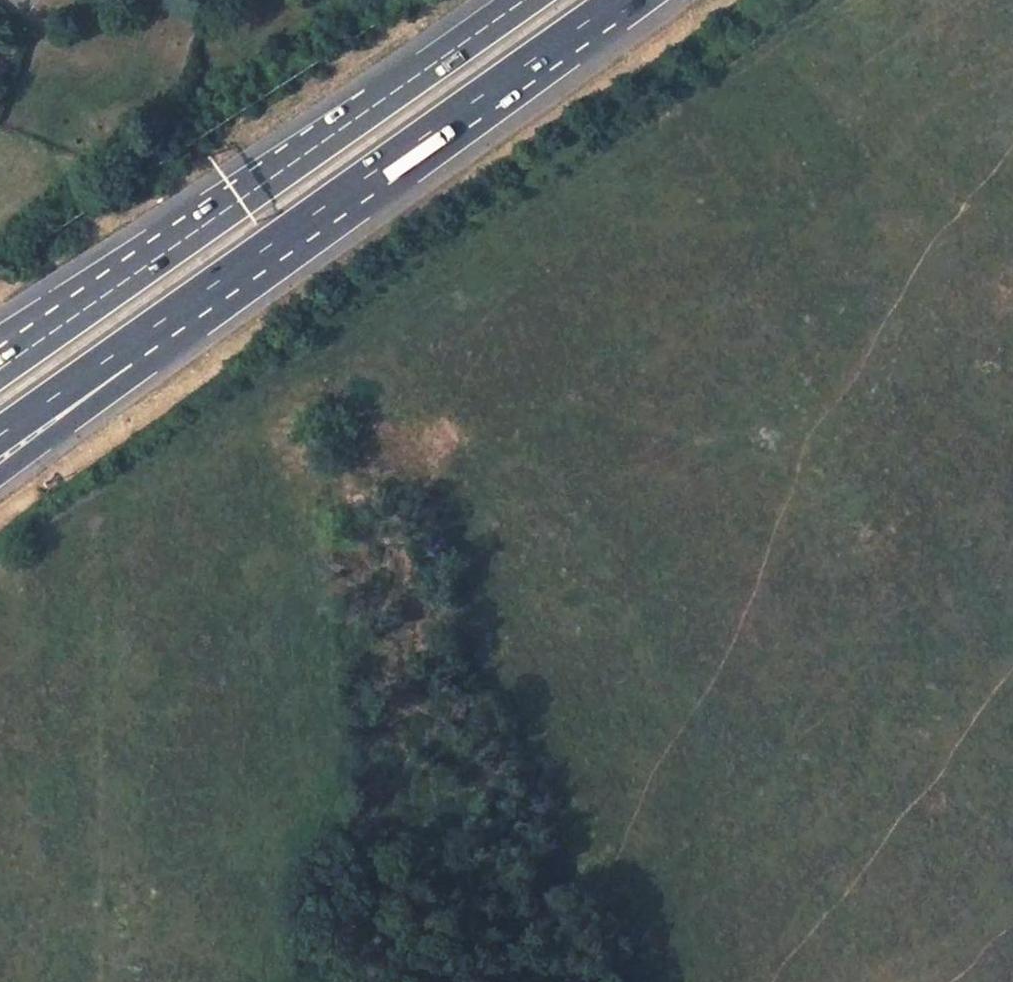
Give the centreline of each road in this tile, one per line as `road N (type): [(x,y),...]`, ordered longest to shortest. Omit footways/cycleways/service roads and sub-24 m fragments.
road 1 (motorway): [(524,0),(29,349)]
road 2 (motorway): [(130,343),(618,0)]
road 3 (motorway): [(0,476),(117,392),(130,343)]
road 4 (motorway): [(0,435),(130,343)]

